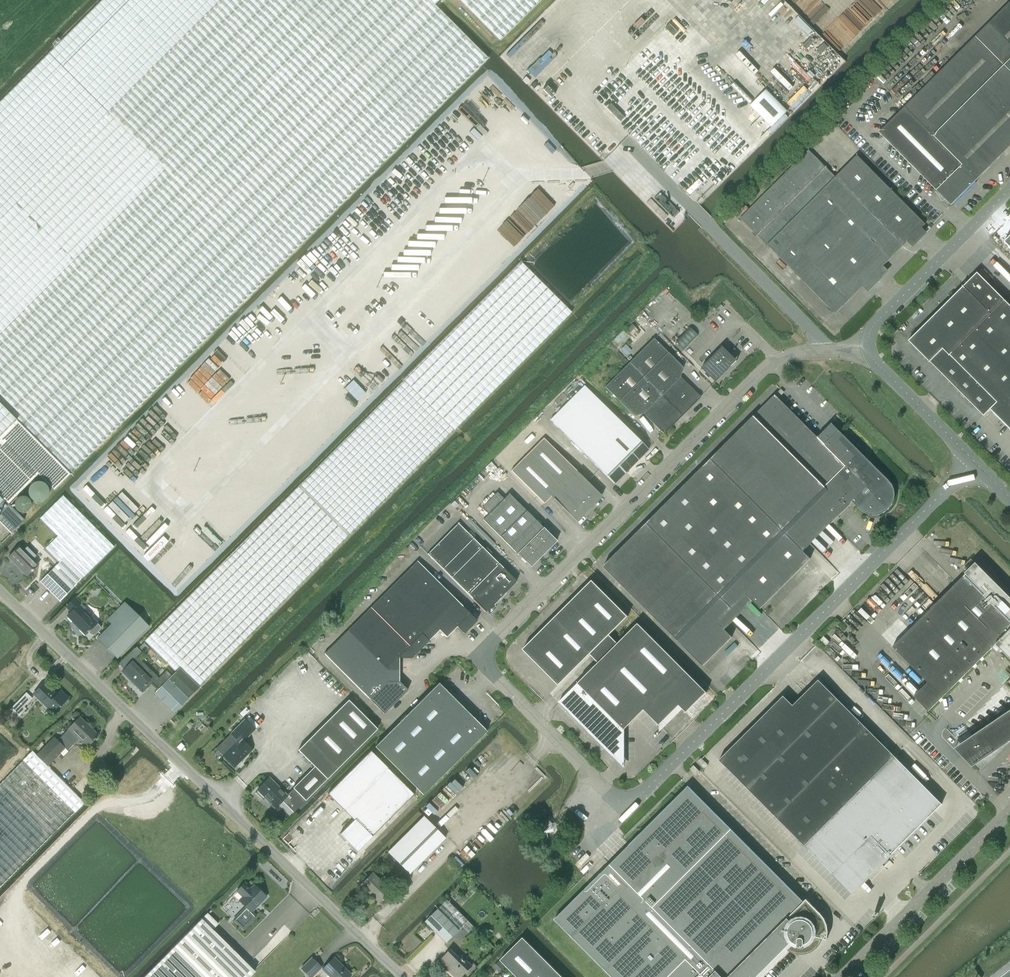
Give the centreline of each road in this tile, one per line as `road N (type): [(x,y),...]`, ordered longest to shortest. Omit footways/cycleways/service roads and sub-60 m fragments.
road 1 (unclassified): [(868,349),(798,353),(766,366),(495,638),(486,659),(495,677),(625,808),(974,462)]
road 2 (unclassified): [(401,976),(0,588)]
road 3 (unclassified): [(843,976),(1009,810)]
road 4 (unclassified): [(868,349),(876,323),(1009,189)]
road 5 (unclassified): [(974,462),(868,349)]

